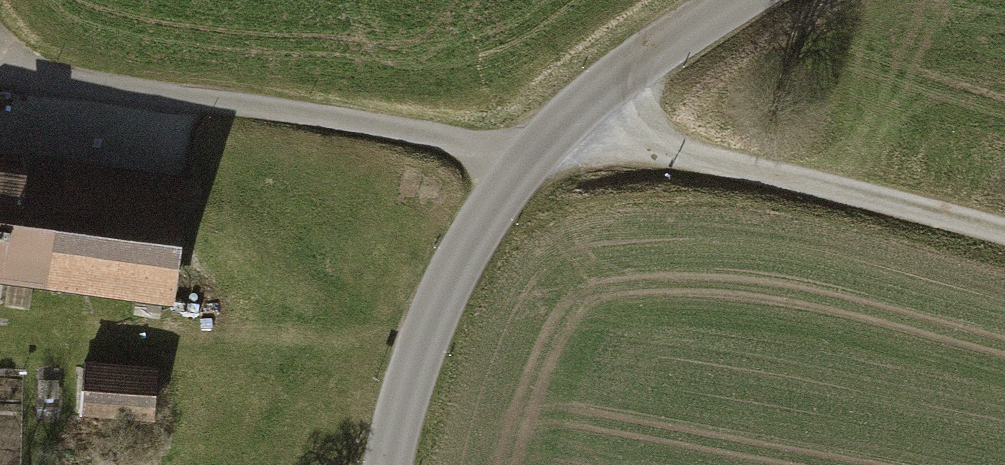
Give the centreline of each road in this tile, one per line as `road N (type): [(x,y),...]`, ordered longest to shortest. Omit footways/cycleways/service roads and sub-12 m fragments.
road 1 (unclassified): [(0,72),(379,125),(525,159)]
road 2 (track): [(525,159),(695,157),(1004,231)]
road 3 (unclassified): [(525,159),(437,300),(387,464)]
road 4 (unclassified): [(735,0),(646,58),(525,159)]

